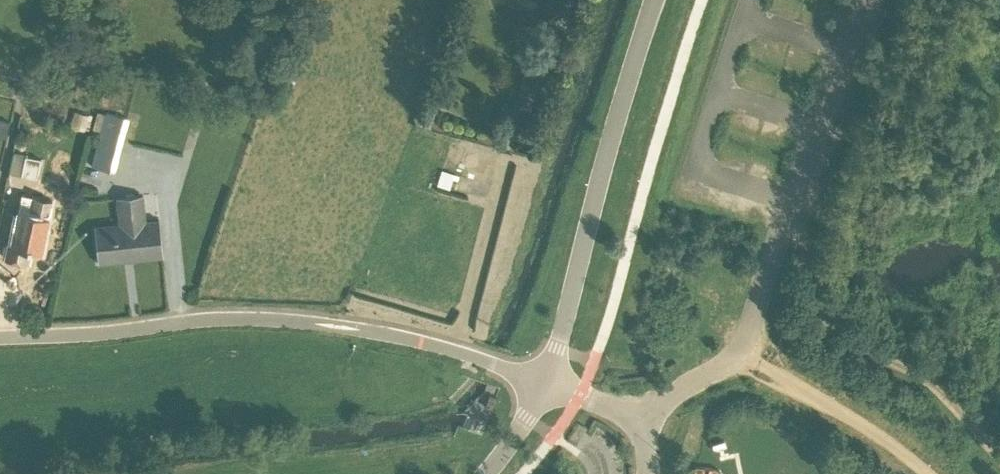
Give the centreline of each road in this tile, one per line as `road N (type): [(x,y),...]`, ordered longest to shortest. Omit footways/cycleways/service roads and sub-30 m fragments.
road 1 (residential): [(544,384),(336,326),(219,319),(0,337)]
road 2 (unclassified): [(655,0),(544,384)]
road 3 (track): [(999,459),(932,385),(830,323),(817,303),(787,201)]
road 4 (track): [(934,473),(888,436),(738,348)]

